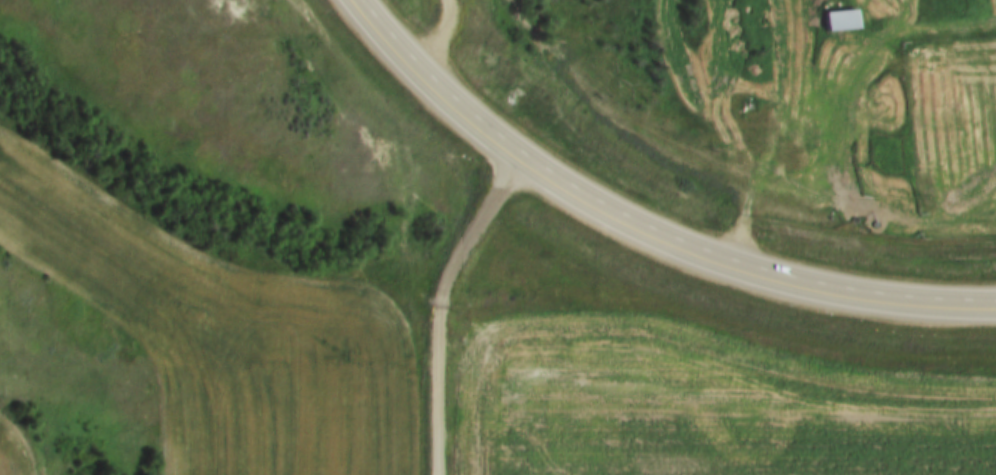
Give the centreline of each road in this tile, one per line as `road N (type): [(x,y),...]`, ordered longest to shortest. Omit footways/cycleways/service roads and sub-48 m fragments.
road 1 (secondary): [(358,0),(418,72),(517,156),(684,250),(835,290),(995,304)]
road 2 (track): [(0,130),(194,262),(299,283),(429,291),(459,277)]
road 3 (track): [(729,263),(784,94),(792,38)]

